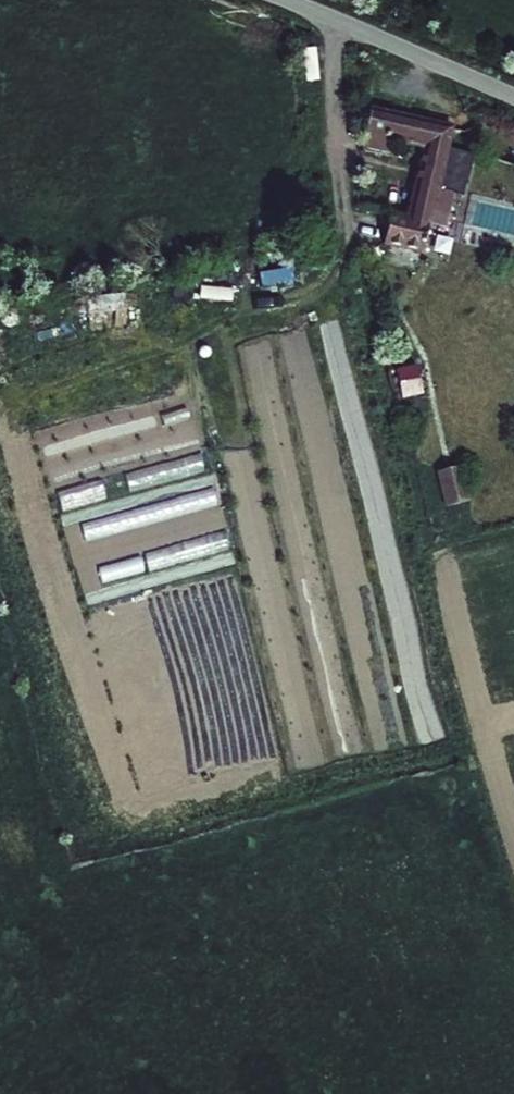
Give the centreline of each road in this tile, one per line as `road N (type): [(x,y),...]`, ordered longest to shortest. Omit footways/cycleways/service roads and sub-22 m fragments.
road 1 (unclassified): [(293,0),(513,95)]

